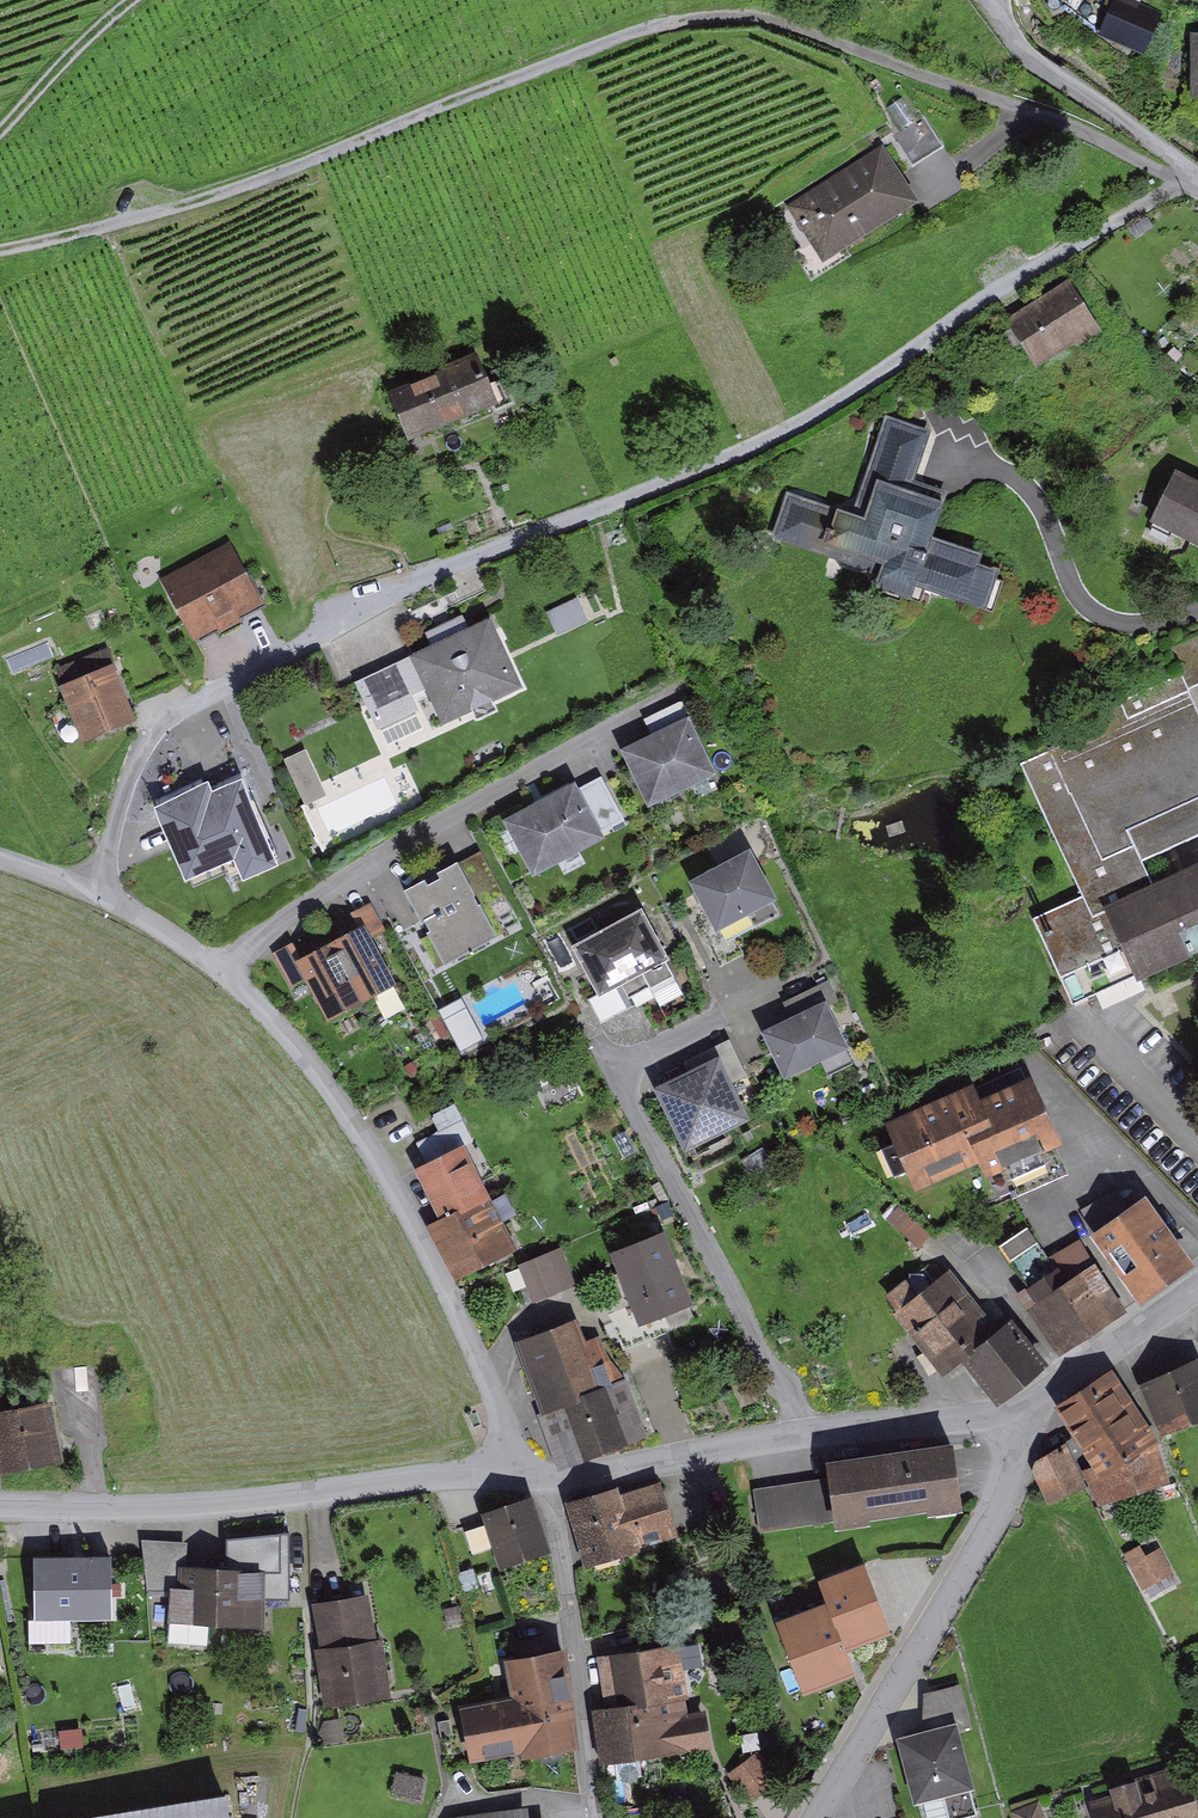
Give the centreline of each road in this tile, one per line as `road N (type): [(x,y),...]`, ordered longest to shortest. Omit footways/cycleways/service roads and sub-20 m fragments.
road 1 (track): [(183,707),(255,659),(524,528),(836,397),(979,300),(1187,179),(1040,114),(851,45),(765,20),(725,17),(643,30),(474,91),(266,182),(0,257)]
road 2 (residential): [(528,1471),(422,1223),(386,1161),(241,972),(119,896)]
road 3 (residential): [(0,1508),(528,1471)]
road 4 (residential): [(528,1471),(568,1477),(950,1418),(1021,1422)]
road 5 (residential): [(1021,1422),(999,1519),(818,1817)]
road 6 (residential): [(598,1817),(582,1632),(554,1508),(528,1471)]
road 7 (residential): [(1197,185),(1170,156),(1028,54),(1005,26),(1003,0)]
road 8 (residential): [(1197,1290),(1065,1379),(1021,1422)]
road 9 (residential): [(119,896),(154,752),(183,707)]
road 10 (track): [(0,128),(131,0)]
road 11 (residential): [(119,896),(0,855)]

